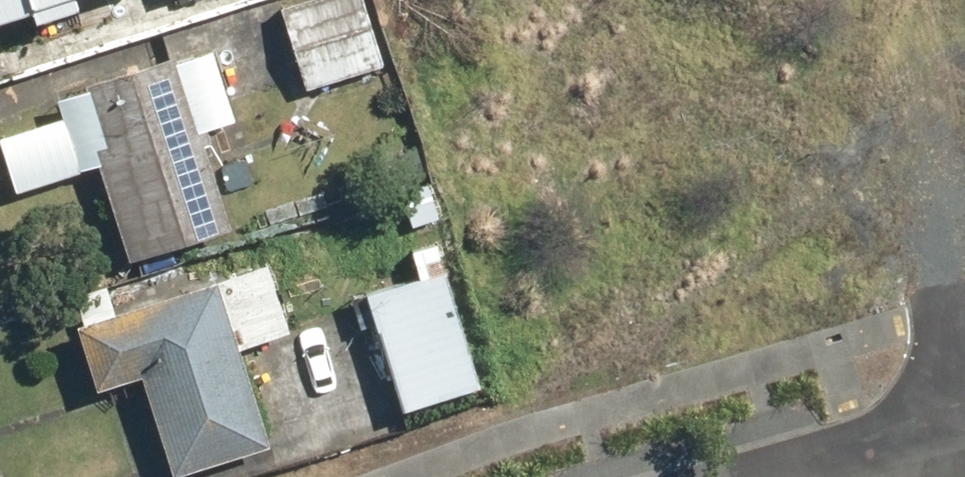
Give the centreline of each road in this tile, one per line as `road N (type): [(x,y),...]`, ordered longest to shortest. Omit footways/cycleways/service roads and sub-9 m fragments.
road 1 (unknown): [(860,0),(915,194)]
road 2 (residential): [(915,194),(964,371)]

